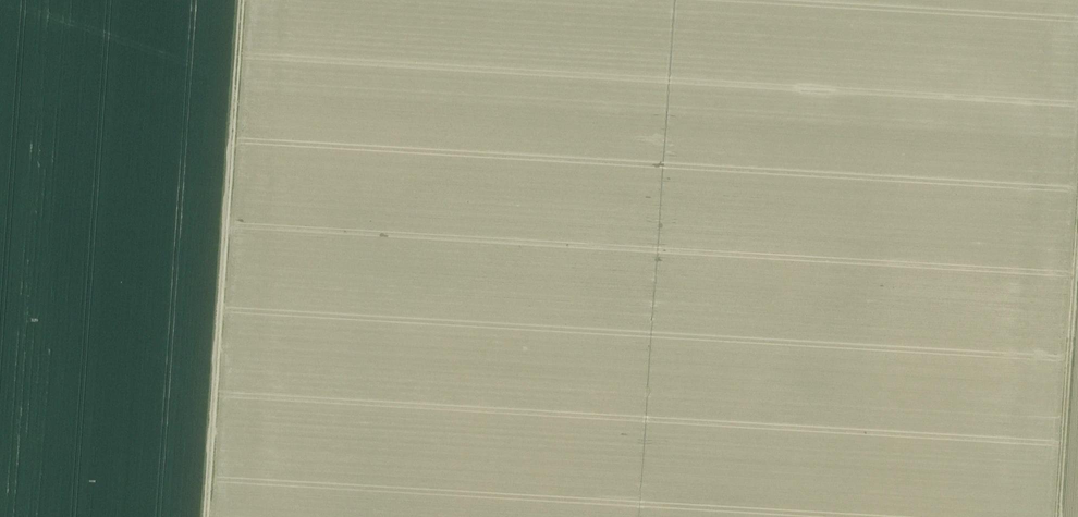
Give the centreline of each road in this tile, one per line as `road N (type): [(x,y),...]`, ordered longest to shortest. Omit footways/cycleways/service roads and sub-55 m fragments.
road 1 (track): [(207,516),(242,0)]
road 2 (track): [(1077,250),(1060,516)]

